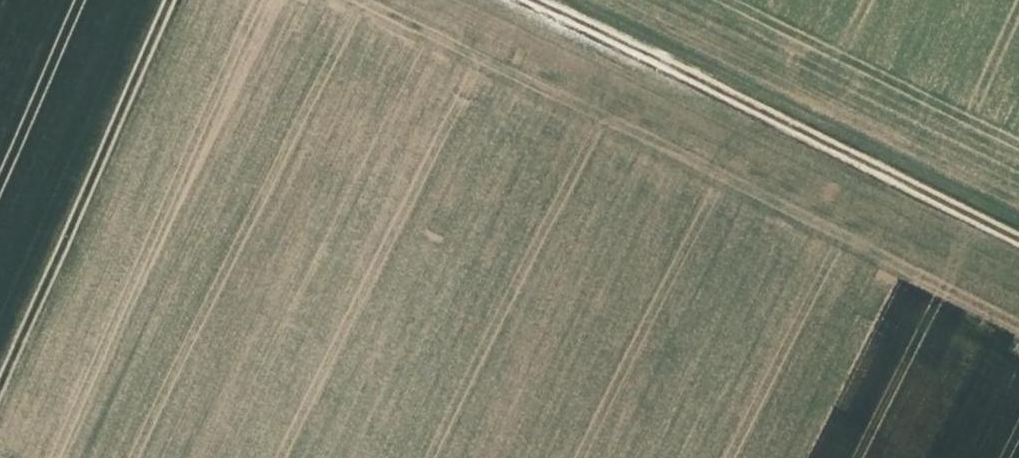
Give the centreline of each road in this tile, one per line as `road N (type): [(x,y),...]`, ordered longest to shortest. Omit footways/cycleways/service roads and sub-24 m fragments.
road 1 (track): [(1018,244),(528,0)]
road 2 (track): [(166,0),(0,375)]

